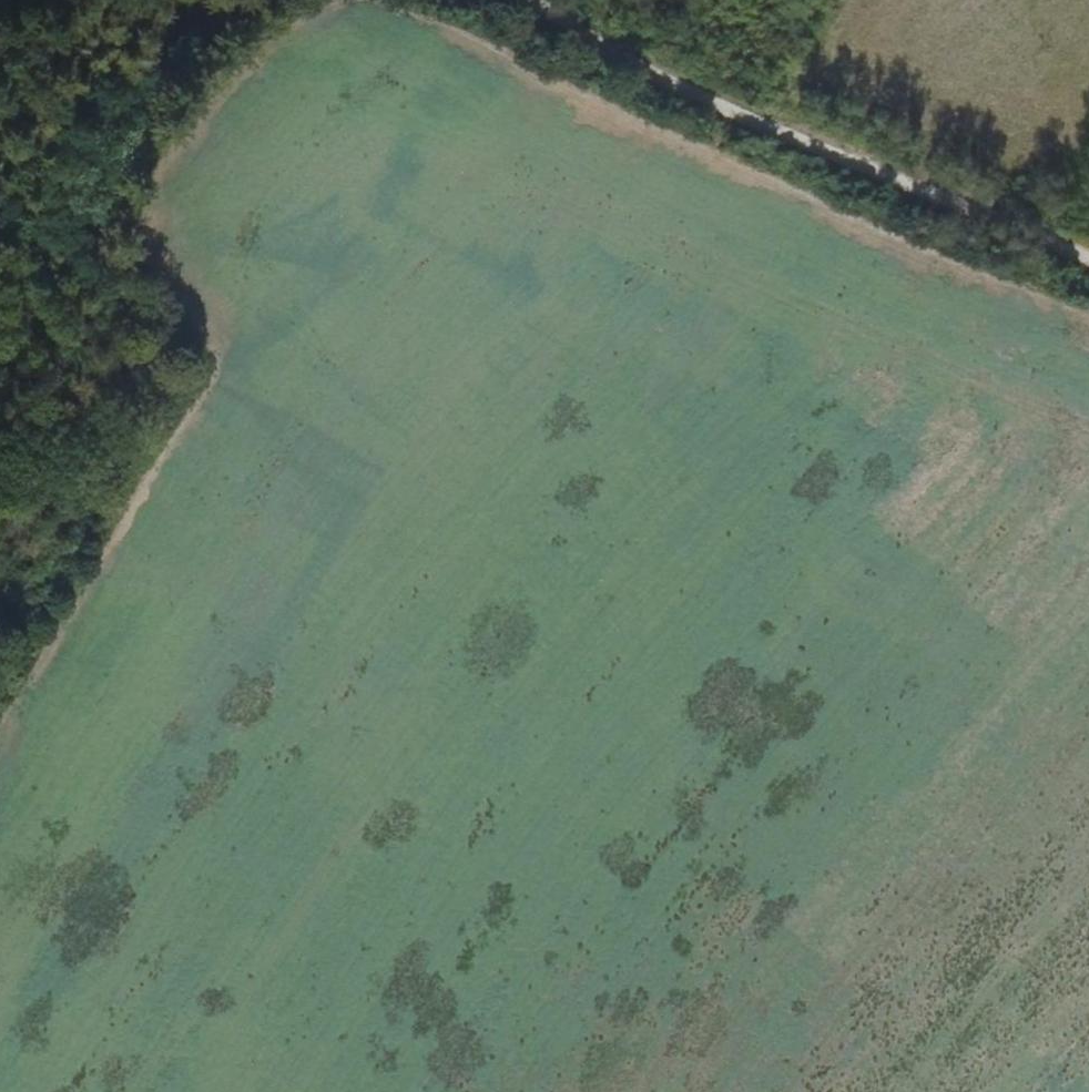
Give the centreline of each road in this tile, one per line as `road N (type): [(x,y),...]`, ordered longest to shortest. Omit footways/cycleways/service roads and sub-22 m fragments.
road 1 (track): [(1088,248),(830,154),(643,73),(538,0)]

